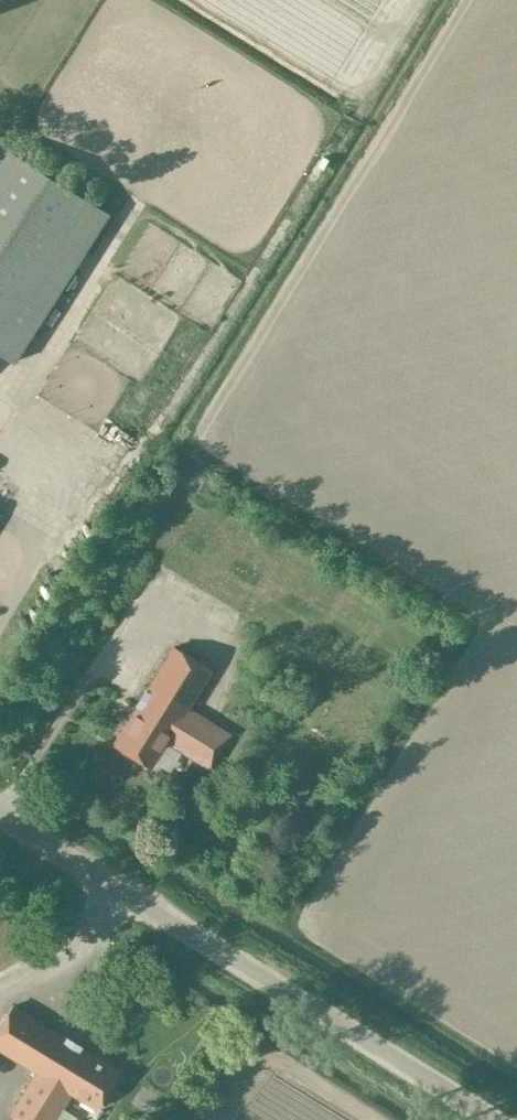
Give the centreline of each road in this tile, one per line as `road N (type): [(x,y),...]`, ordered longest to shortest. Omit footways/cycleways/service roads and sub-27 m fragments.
road 1 (unclassified): [(492,1119),(0,817)]

